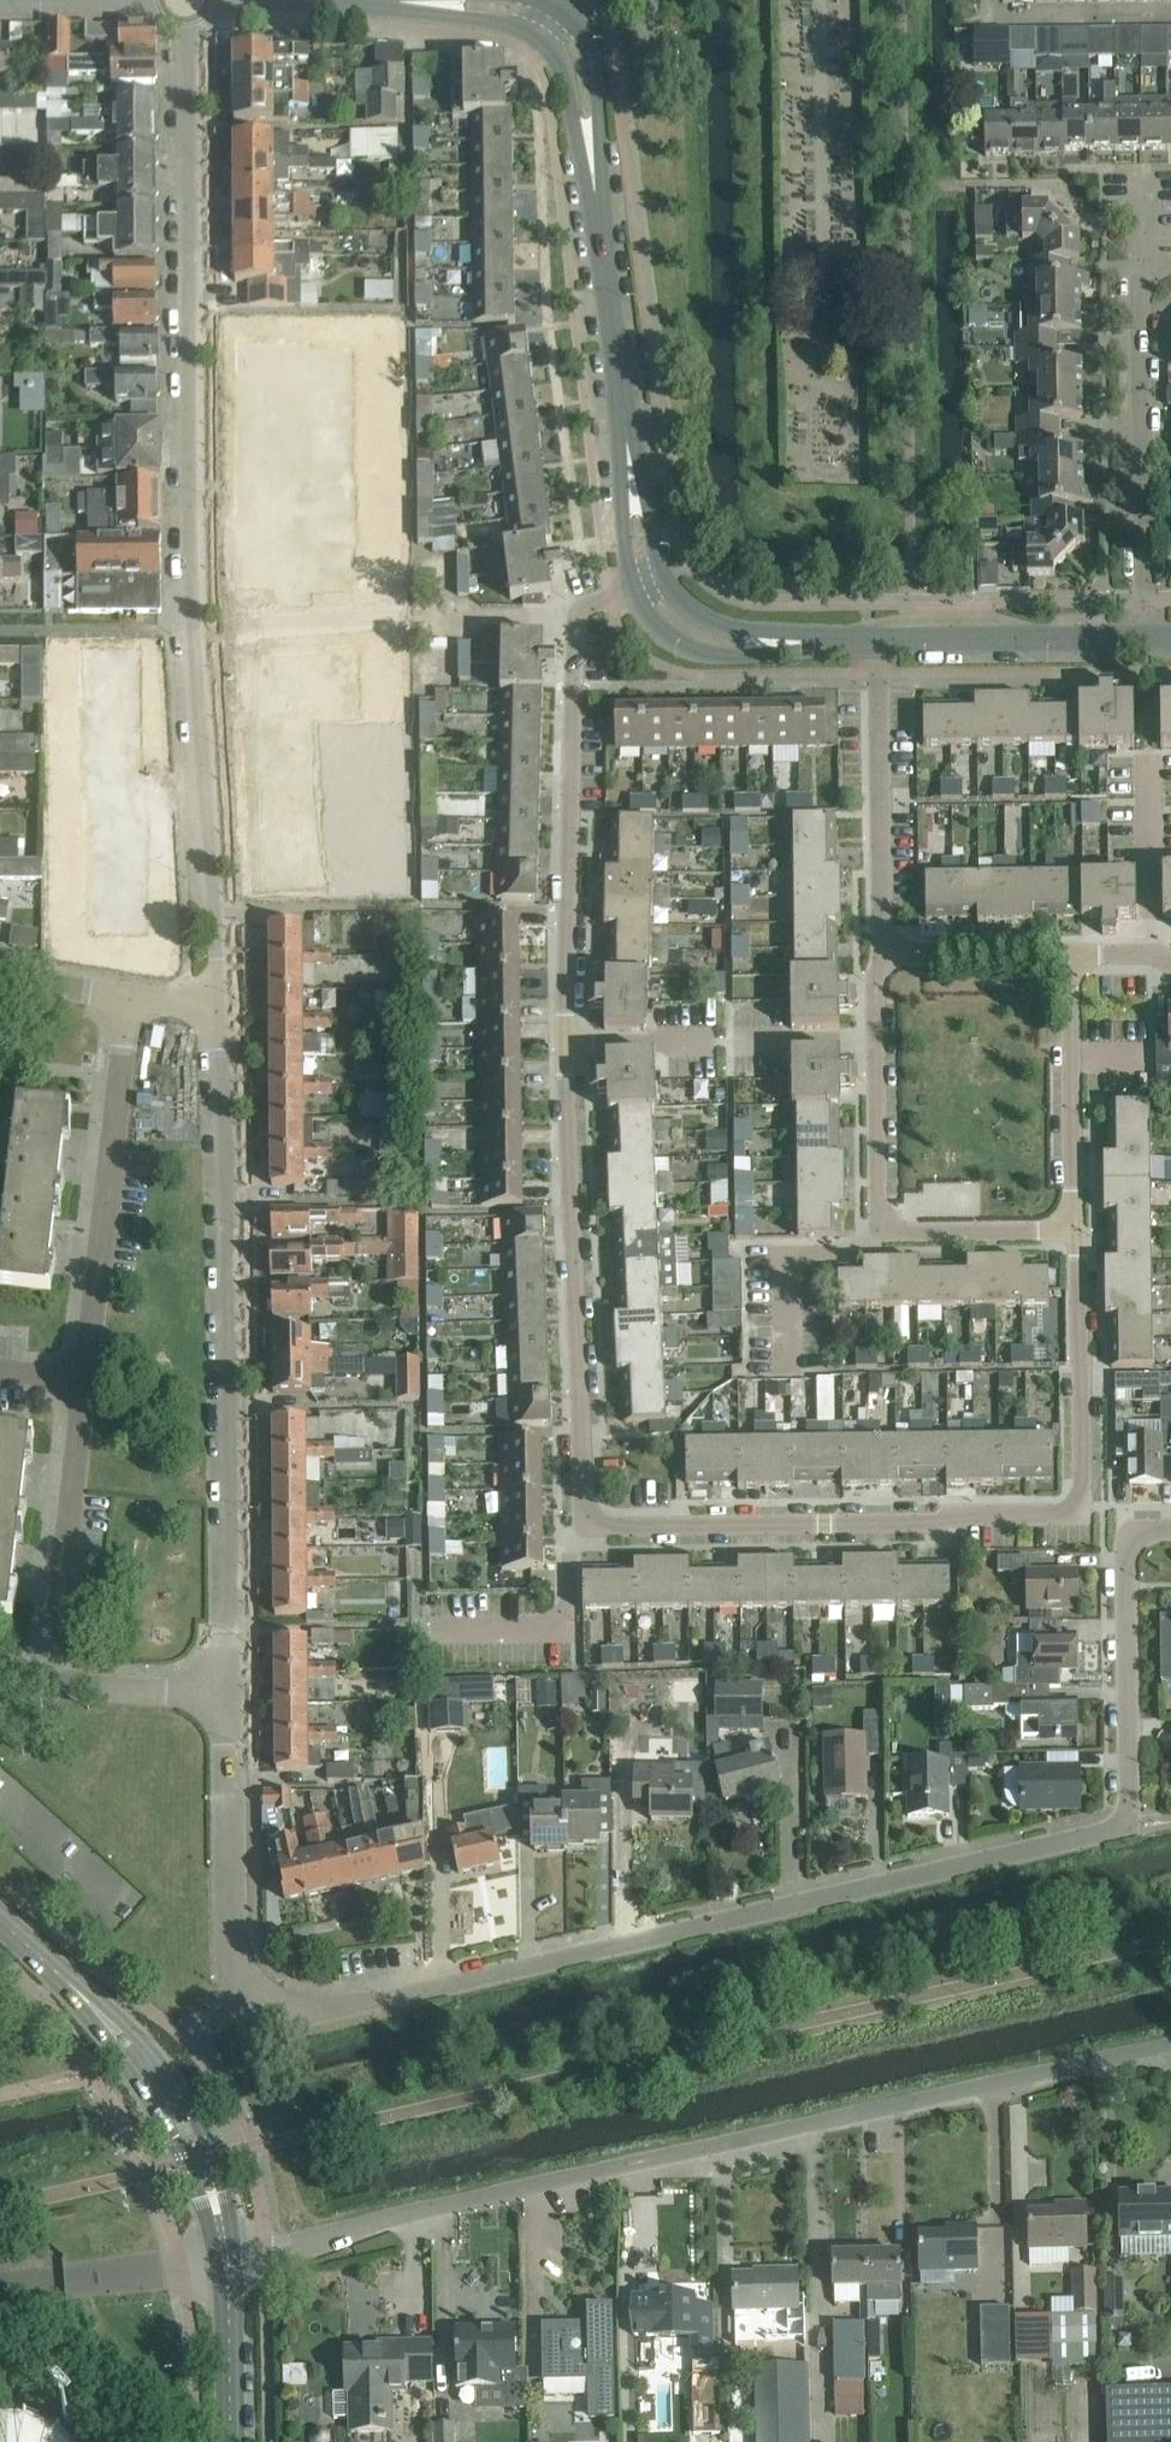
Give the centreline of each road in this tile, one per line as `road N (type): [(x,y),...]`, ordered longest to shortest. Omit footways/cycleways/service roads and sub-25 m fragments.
road 1 (residential): [(575,620),(567,1079),(588,1516),(609,1525),(935,1521),(952,1513),(1071,1510),(1084,1486),(1076,1229)]
road 2 (residential): [(232,1938),(242,1979),(265,2004),(323,2009),(1100,1833),(1121,1822),(1132,1793),(1129,1542),(1138,1533),(1170,1530)]
road 3 (residential): [(222,1007),(189,564),(186,0)]
road 4 (residential): [(228,2261),(1170,2043)]
road 5 (residential): [(230,1693),(222,1007)]
road 6 (residential): [(892,949),(873,974),(885,1226),(907,1233),(1076,1229)]
road 7 (residential): [(1145,638),(1140,296),(1149,275),(1170,265)]
road 8 (residential): [(86,1375),(131,995)]
road 9 (tertiary): [(228,2261),(228,2196),(190,2102),(125,2022),(67,1978)]
road 10 (tertiary): [(67,1978),(139,2080),(228,2261)]
road 11 (residential): [(48,1685),(86,1375)]
road 12 (residential): [(879,640),(883,929),(892,949)]
road 13 (residential): [(1076,1229),(1070,953)]
road 14 (tertiary): [(879,640),(1145,638)]
road 15 (residential): [(232,1938),(230,1693)]
road 16 (unclassified): [(0,2291),(228,2261)]
road 17 (tertiary): [(633,589),(647,618),(700,652),(786,652),(831,640)]
road 18 (tertiary): [(594,192),(624,397)]
road 19 (tertiary): [(594,192),(600,151),(588,39),(554,5)]
road 20 (tertiary): [(624,397),(617,446),(633,589)]
road 21 (residential): [(993,0),(993,14),(1170,13)]
road 22 (tertiary): [(831,640),(713,622),(692,612),(662,575)]
road 23 (residential): [(230,1693),(48,1685)]
road 24 (tertiary): [(662,575),(624,397)]
road 25 (tertiary): [(231,2441),(228,2261)]
road 26 (residential): [(892,949),(1070,953)]
road 27 (tertiary): [(539,36),(564,65),(578,155),(594,192)]
road 28 (tertiary): [(401,1),(539,36)]
road 29 (residential): [(131,995),(0,976)]

